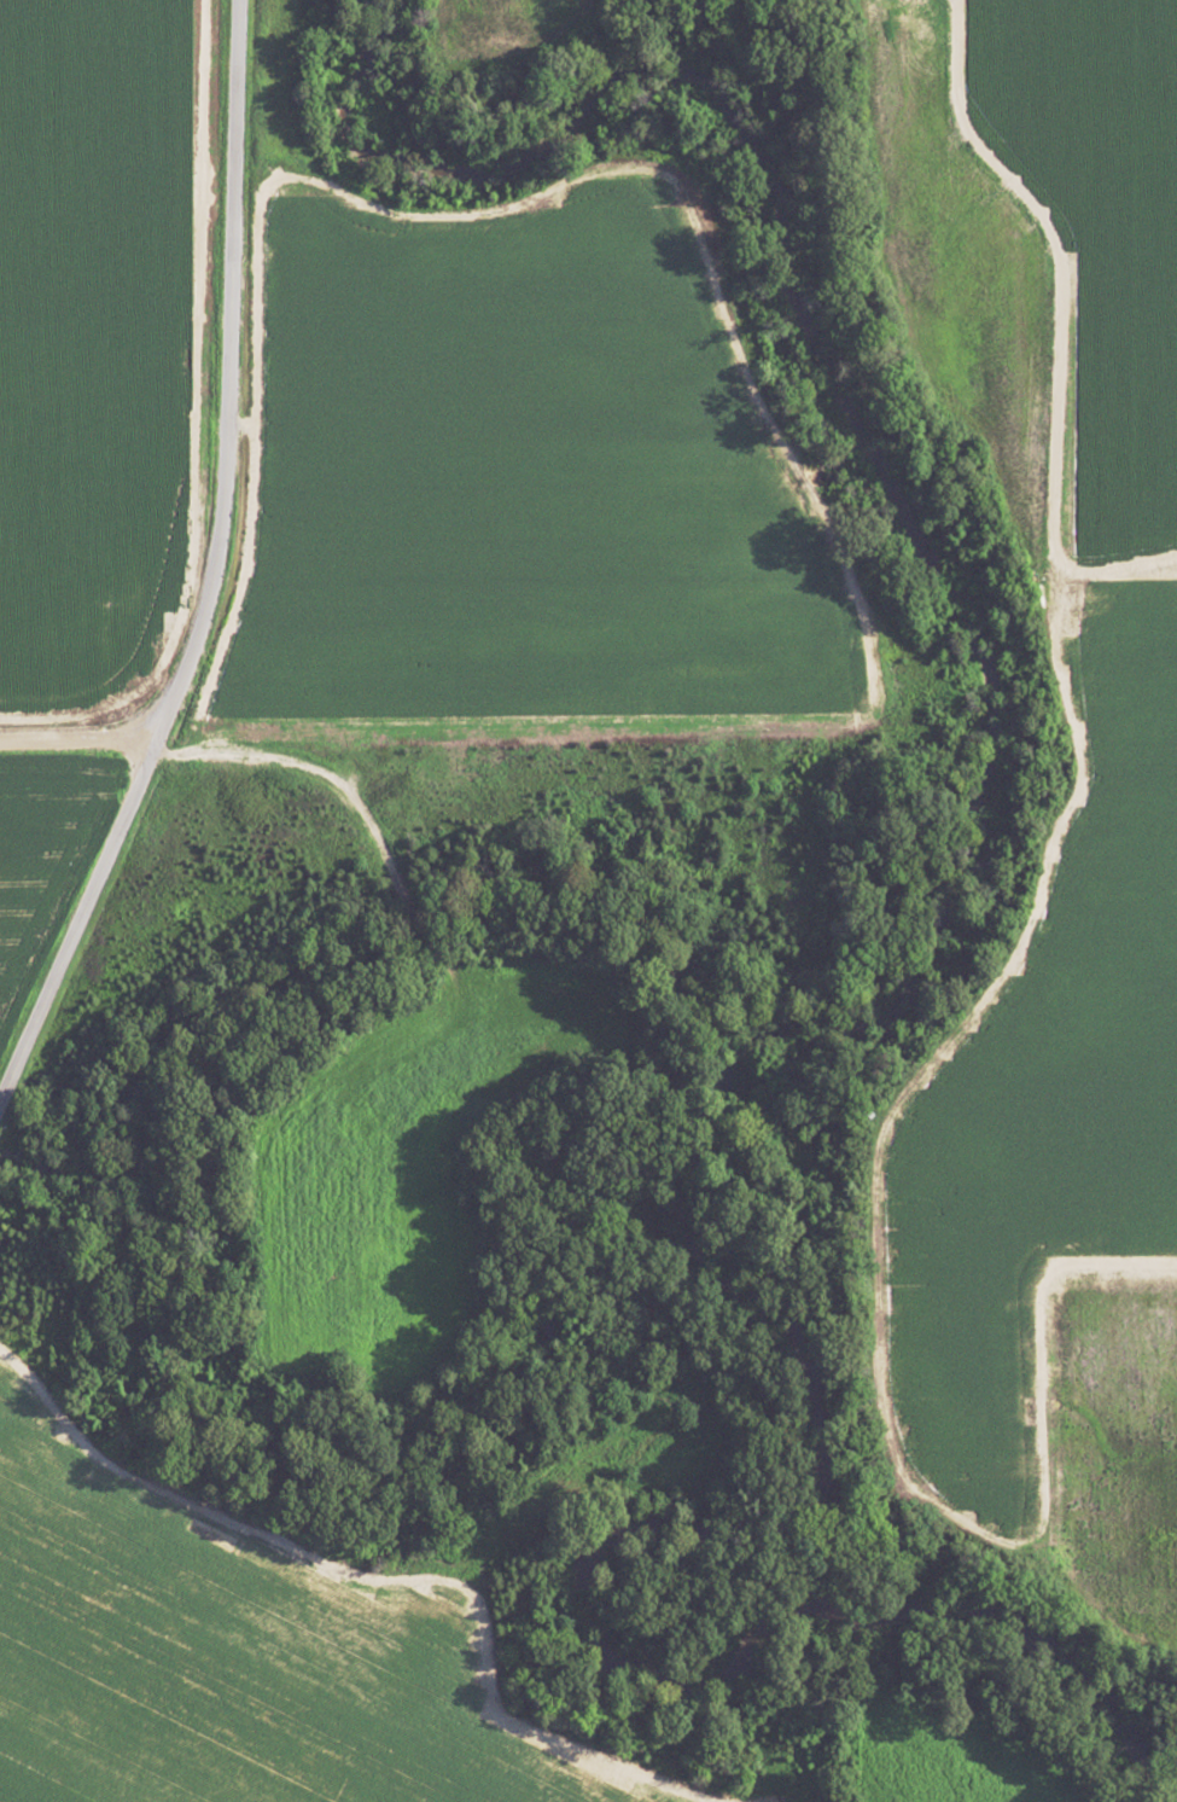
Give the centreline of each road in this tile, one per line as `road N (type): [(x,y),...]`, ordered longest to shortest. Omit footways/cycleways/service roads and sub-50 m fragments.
road 1 (residential): [(237,0),(223,492),(203,610),(128,813),(0,1103)]
road 2 (residential): [(955,0),(961,208),(1007,330),(1022,517),(1037,540),(1077,548),(1176,542)]
road 3 (residential): [(0,743),(153,745)]

